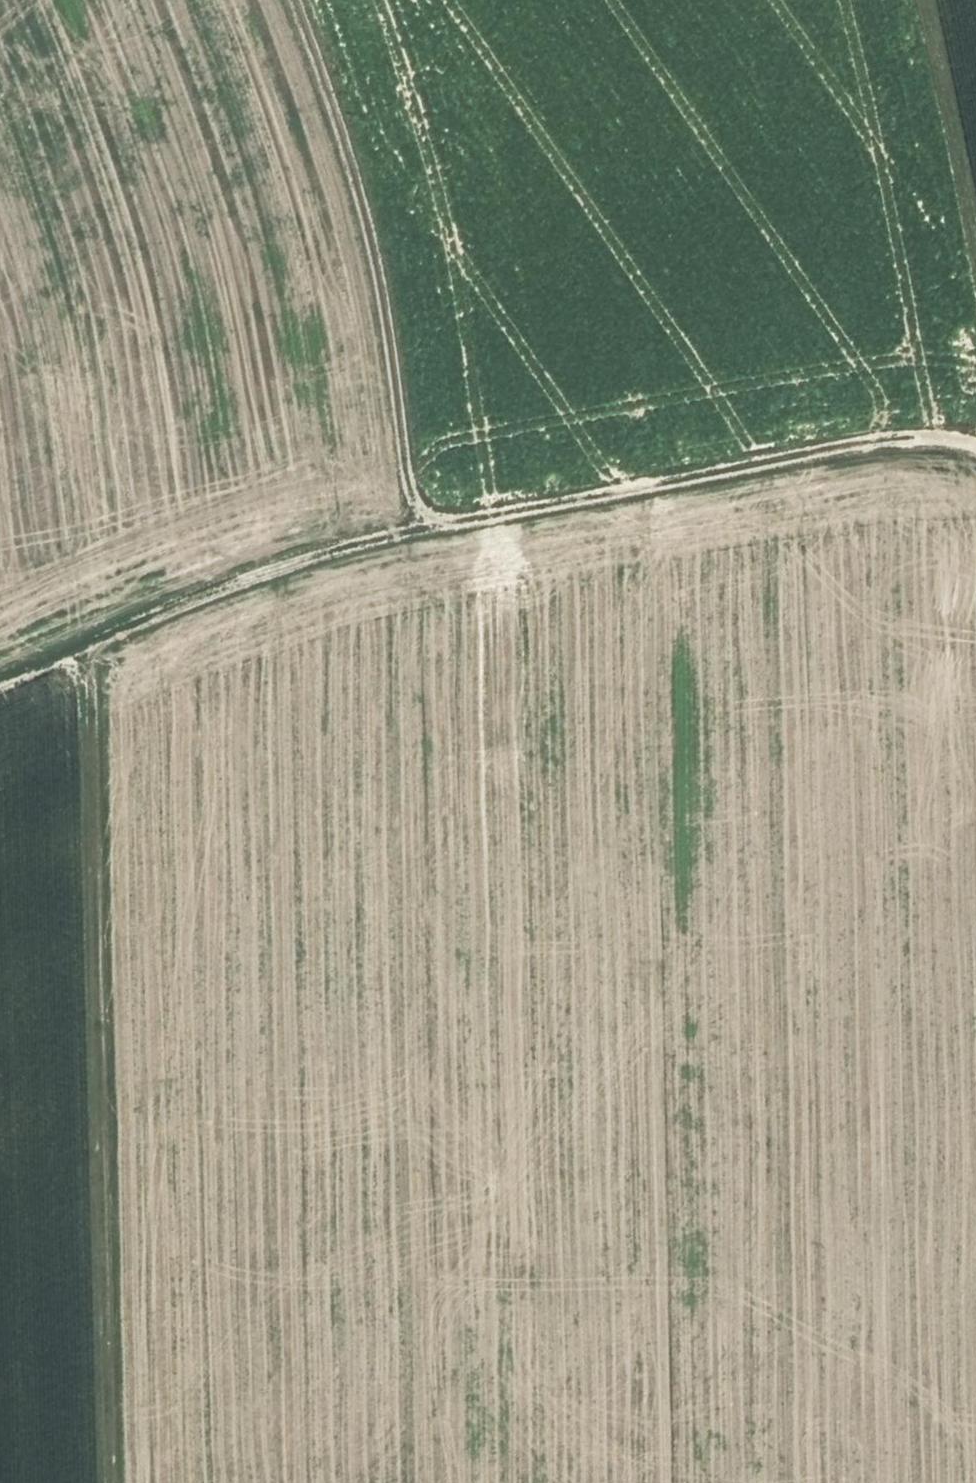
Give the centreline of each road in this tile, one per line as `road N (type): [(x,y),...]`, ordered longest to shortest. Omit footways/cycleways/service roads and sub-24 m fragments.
road 1 (track): [(975,448),(920,442),(376,543),(0,670)]
road 2 (track): [(117,1482),(110,633)]
road 3 (track): [(295,0),(369,233),(412,491),(452,527)]
road 4 (track): [(975,228),(934,0)]

